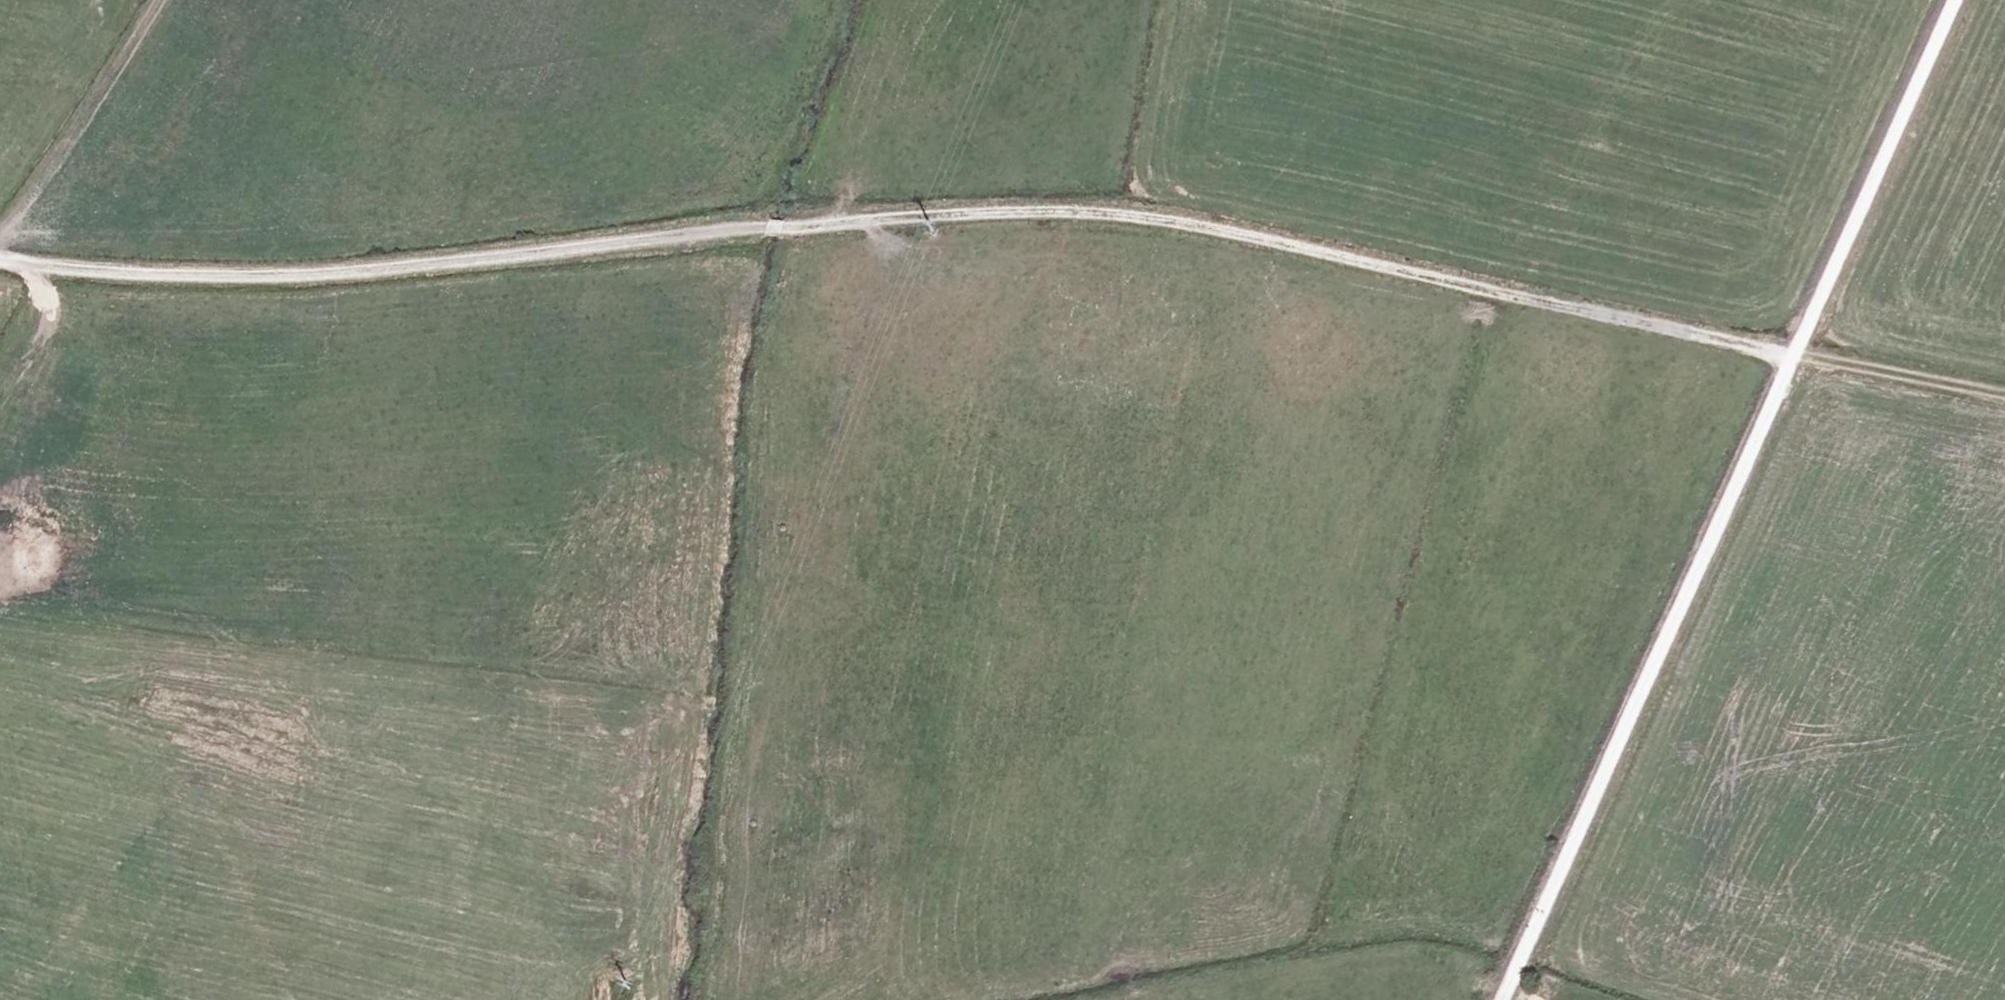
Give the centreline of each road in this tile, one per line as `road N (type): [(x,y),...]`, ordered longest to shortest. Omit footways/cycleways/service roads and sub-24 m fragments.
road 1 (track): [(2004,397),(1204,228),(1097,215),(741,231),(465,264),(223,278),(0,260)]
road 2 (track): [(1956,0),(1502,999)]

